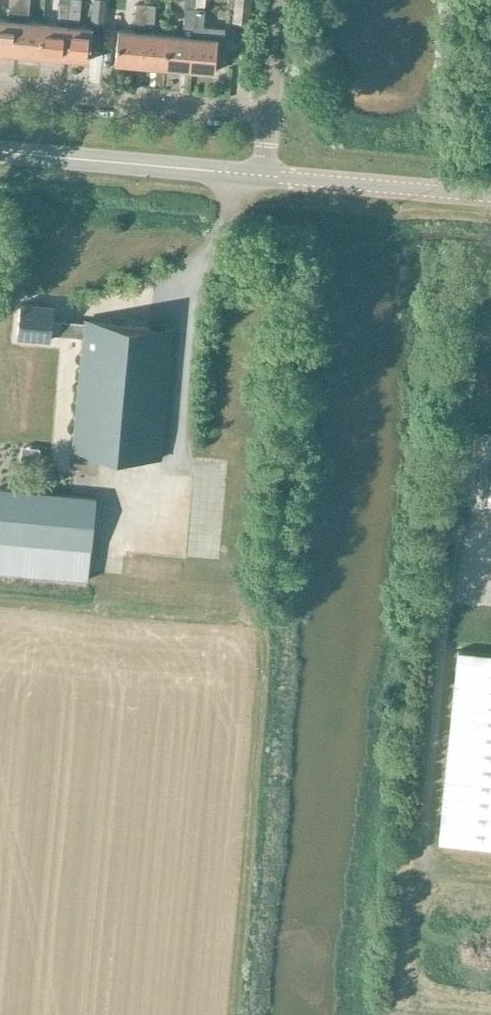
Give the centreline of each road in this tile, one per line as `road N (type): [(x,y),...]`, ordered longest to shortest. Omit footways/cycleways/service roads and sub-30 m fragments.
road 1 (residential): [(261,174),(265,109),(0,85)]
road 2 (tertiary): [(261,174),(0,150)]
road 3 (tertiary): [(490,195),(261,174)]

